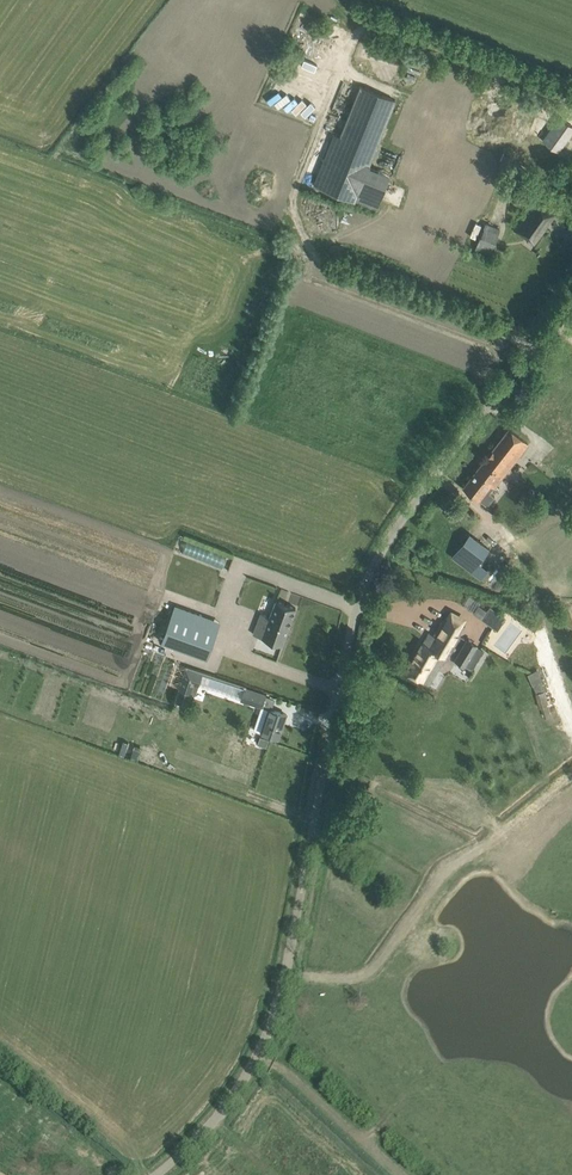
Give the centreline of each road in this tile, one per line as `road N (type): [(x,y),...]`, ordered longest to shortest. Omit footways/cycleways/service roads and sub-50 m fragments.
road 1 (unclassified): [(155,1174),(230,1100),(270,1026),(353,628),(384,547),(571,299)]

